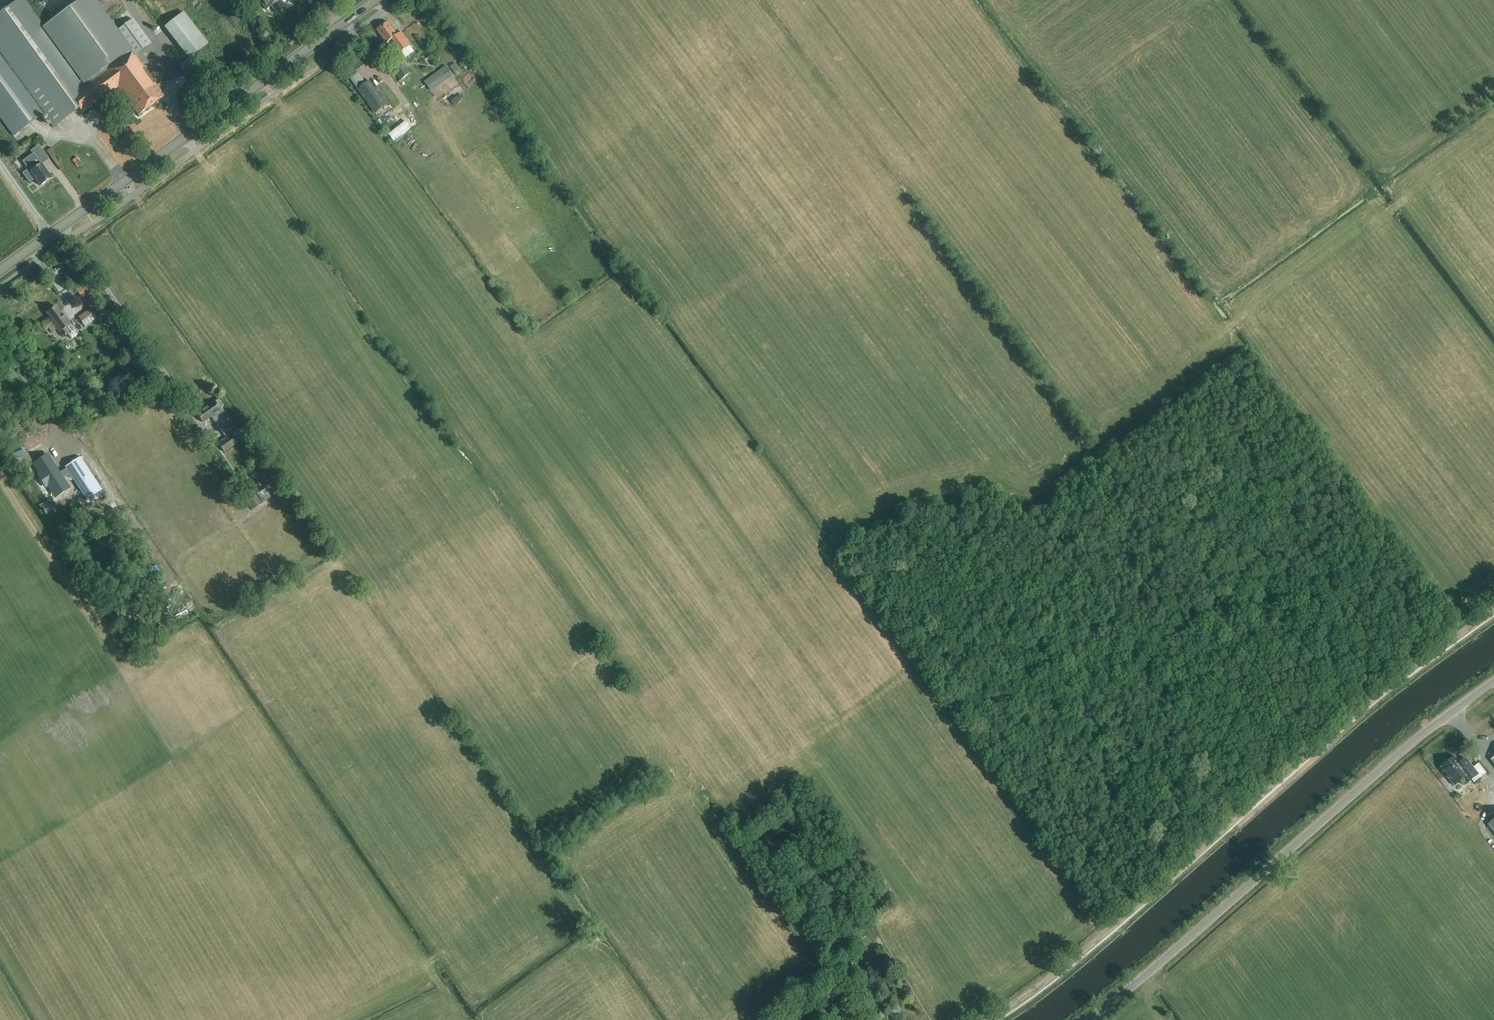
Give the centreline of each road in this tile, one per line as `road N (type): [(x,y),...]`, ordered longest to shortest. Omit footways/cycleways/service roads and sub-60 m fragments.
road 1 (track): [(988,1019),(1094,941),(1377,689),(1493,609)]
road 2 (unclassified): [(1089,1019),(1493,685)]
road 3 (tertiary): [(0,271),(376,0)]
road 4 (track): [(205,451),(0,162)]
road 5 (track): [(0,345),(64,440),(64,455)]

